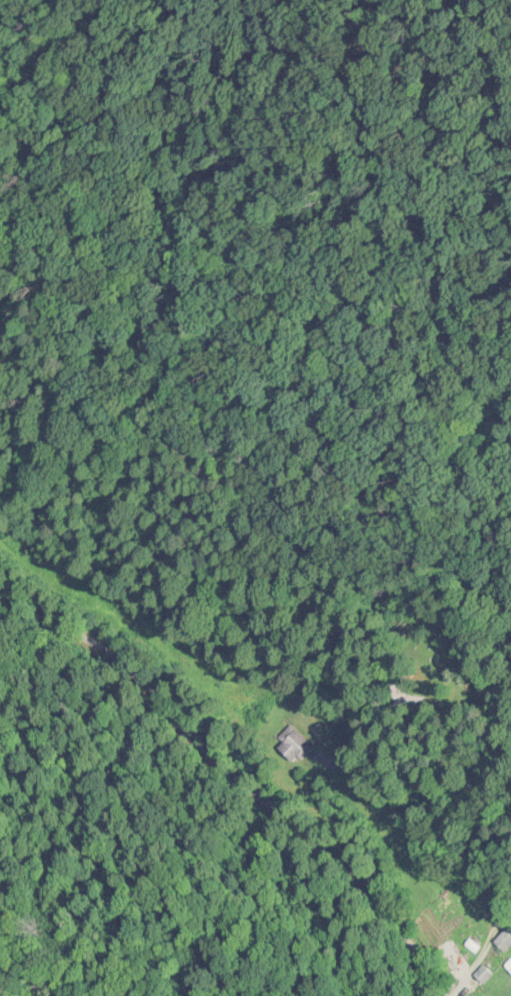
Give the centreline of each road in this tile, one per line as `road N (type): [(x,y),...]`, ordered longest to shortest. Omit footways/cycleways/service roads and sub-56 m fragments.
road 1 (residential): [(0,589),(131,662),(241,784),(295,816),(380,901),(414,952),(427,995)]

